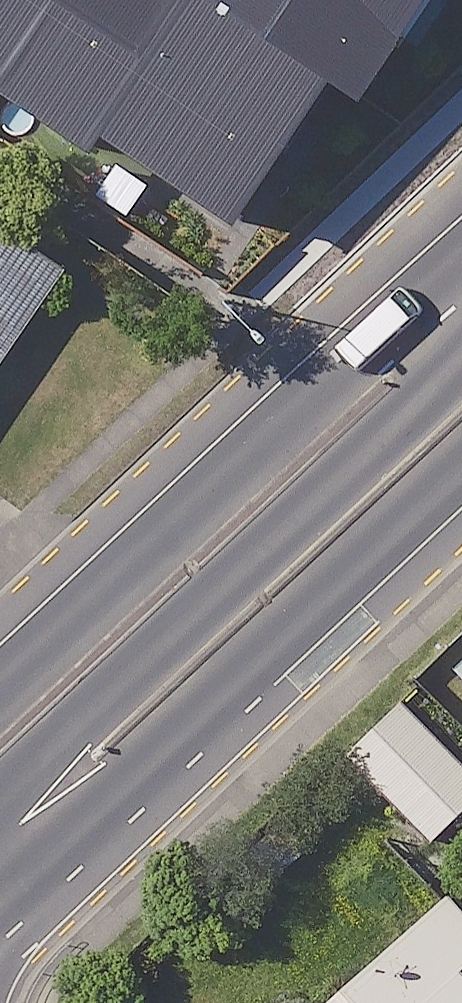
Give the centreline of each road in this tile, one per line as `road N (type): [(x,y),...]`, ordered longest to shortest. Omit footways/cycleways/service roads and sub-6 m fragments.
road 1 (secondary): [(0,846),(75,724),(422,400),(461,344)]
road 2 (secondary): [(461,477),(0,912)]
road 3 (secondary): [(0,691),(461,257)]

